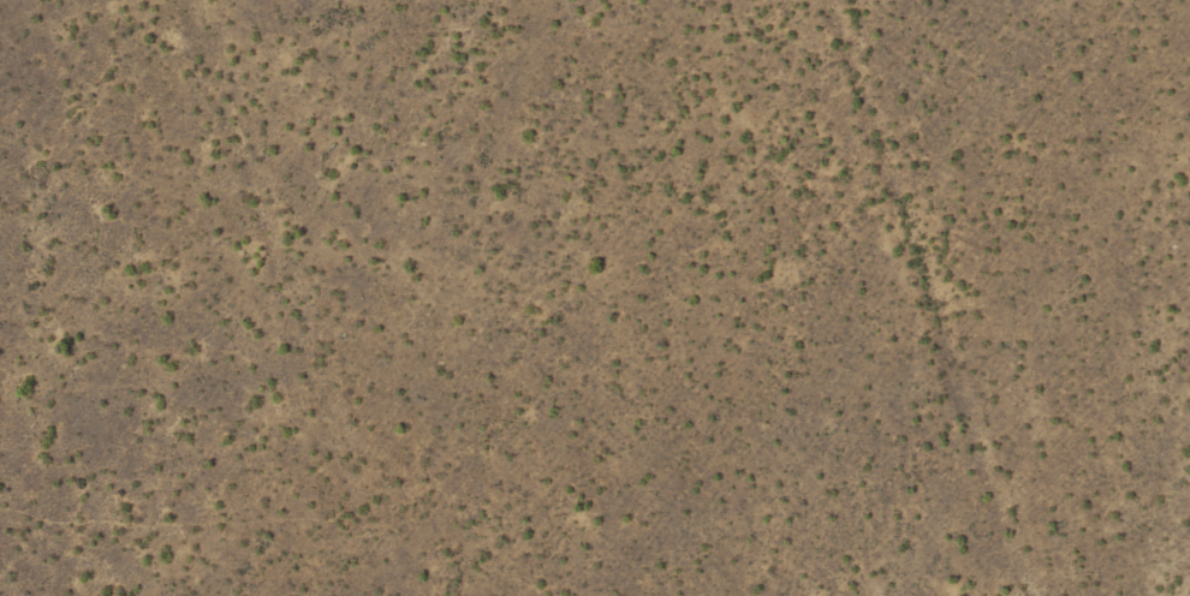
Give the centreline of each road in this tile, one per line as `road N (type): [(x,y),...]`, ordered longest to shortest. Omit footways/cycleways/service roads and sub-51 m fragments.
road 1 (track): [(1035,595),(978,454),(912,236),(826,0)]

